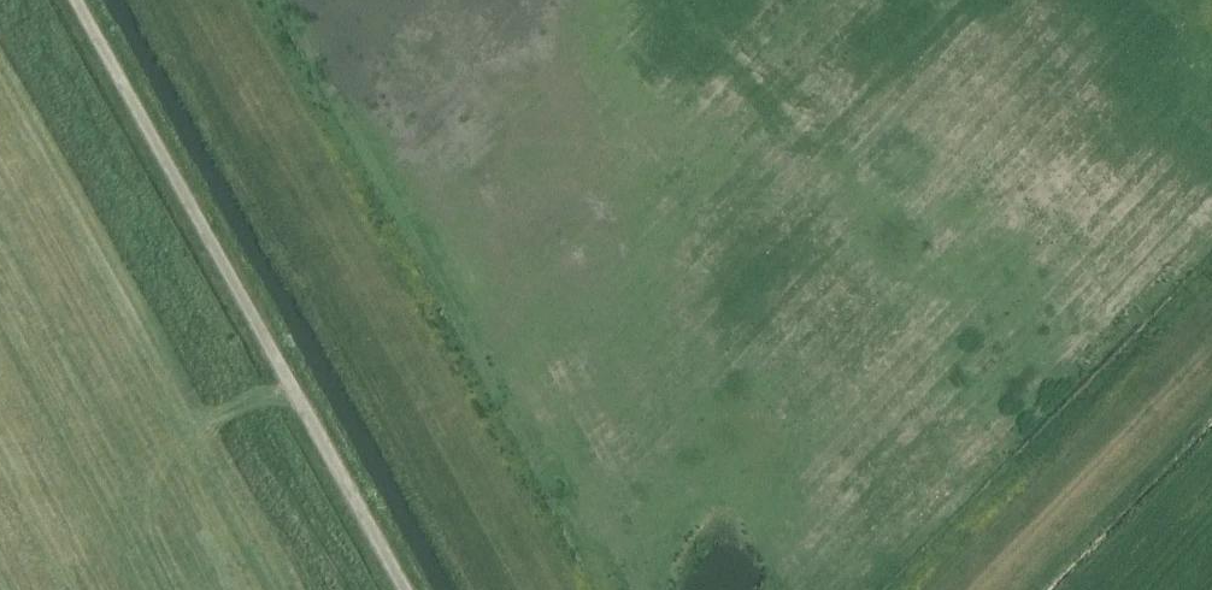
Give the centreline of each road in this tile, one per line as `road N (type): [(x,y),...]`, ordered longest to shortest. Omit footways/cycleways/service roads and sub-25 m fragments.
road 1 (unclassified): [(407,589),(74,0)]

